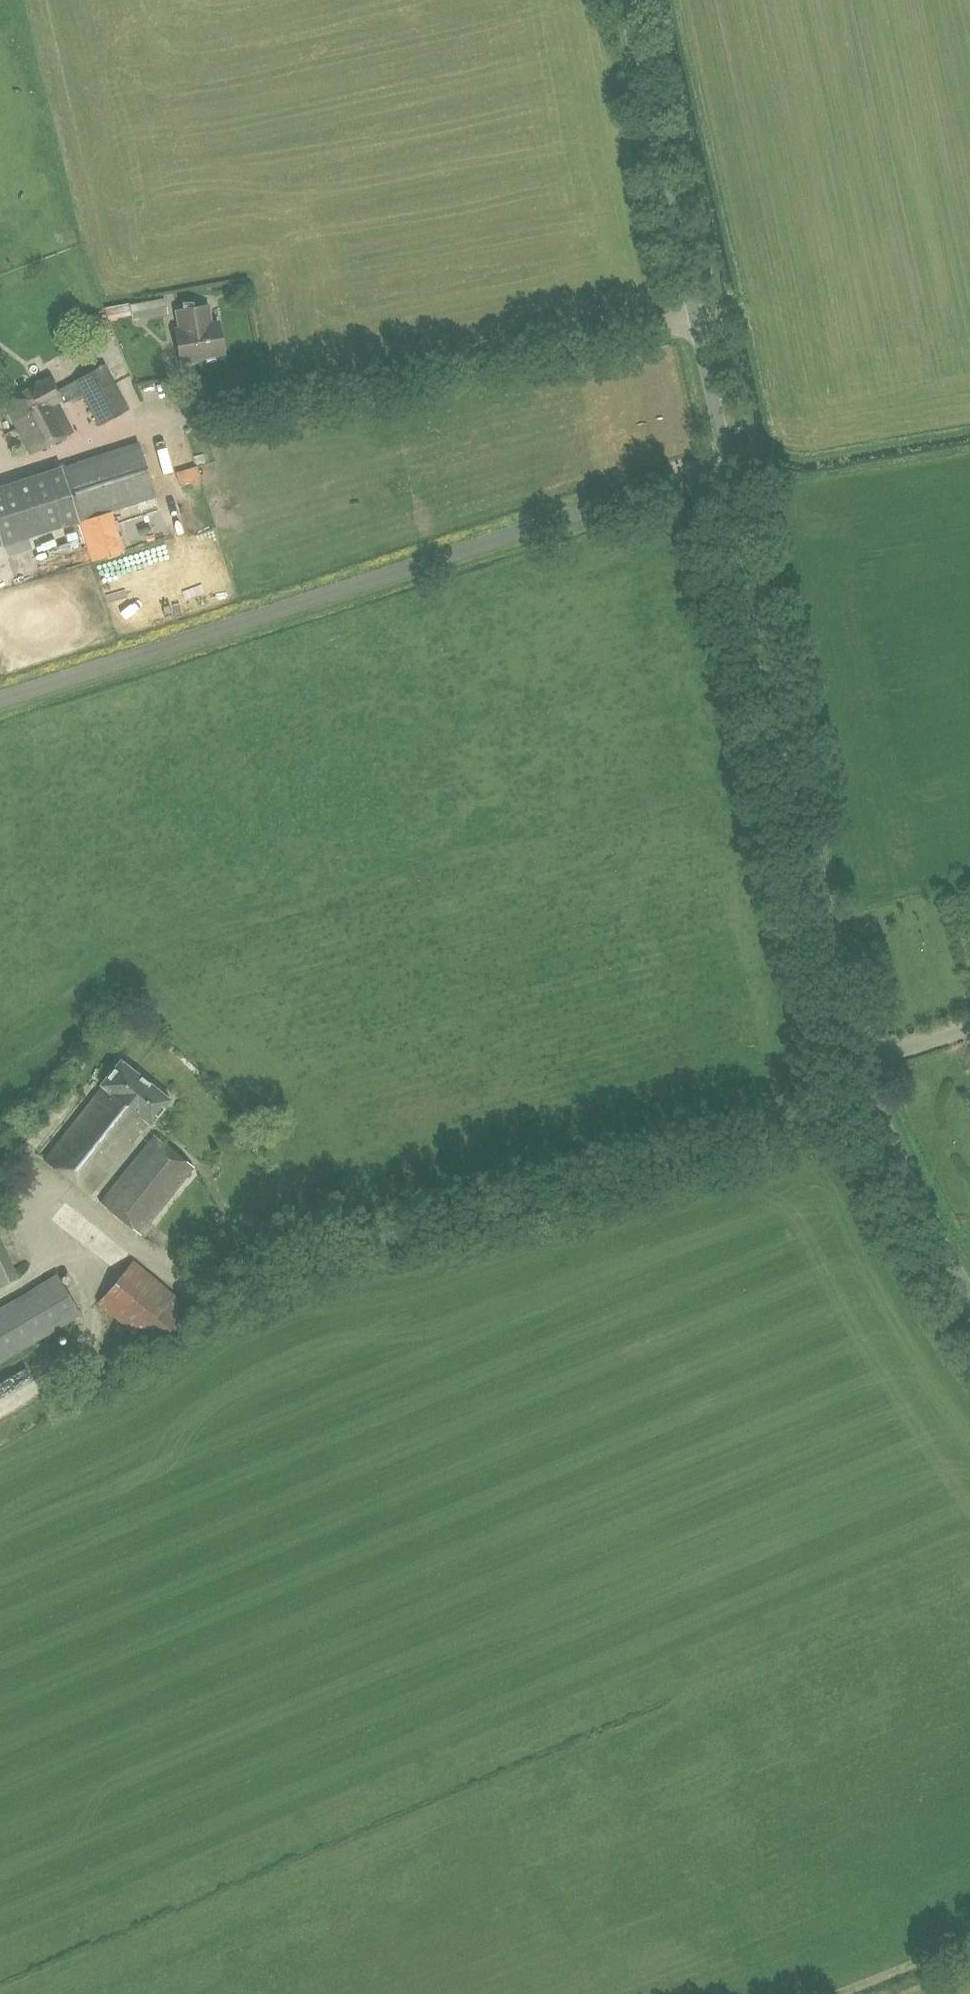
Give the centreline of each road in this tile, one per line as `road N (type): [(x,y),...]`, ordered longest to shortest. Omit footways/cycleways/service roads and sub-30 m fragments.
road 1 (unclassified): [(969,1286),(882,1103),(626,0)]

